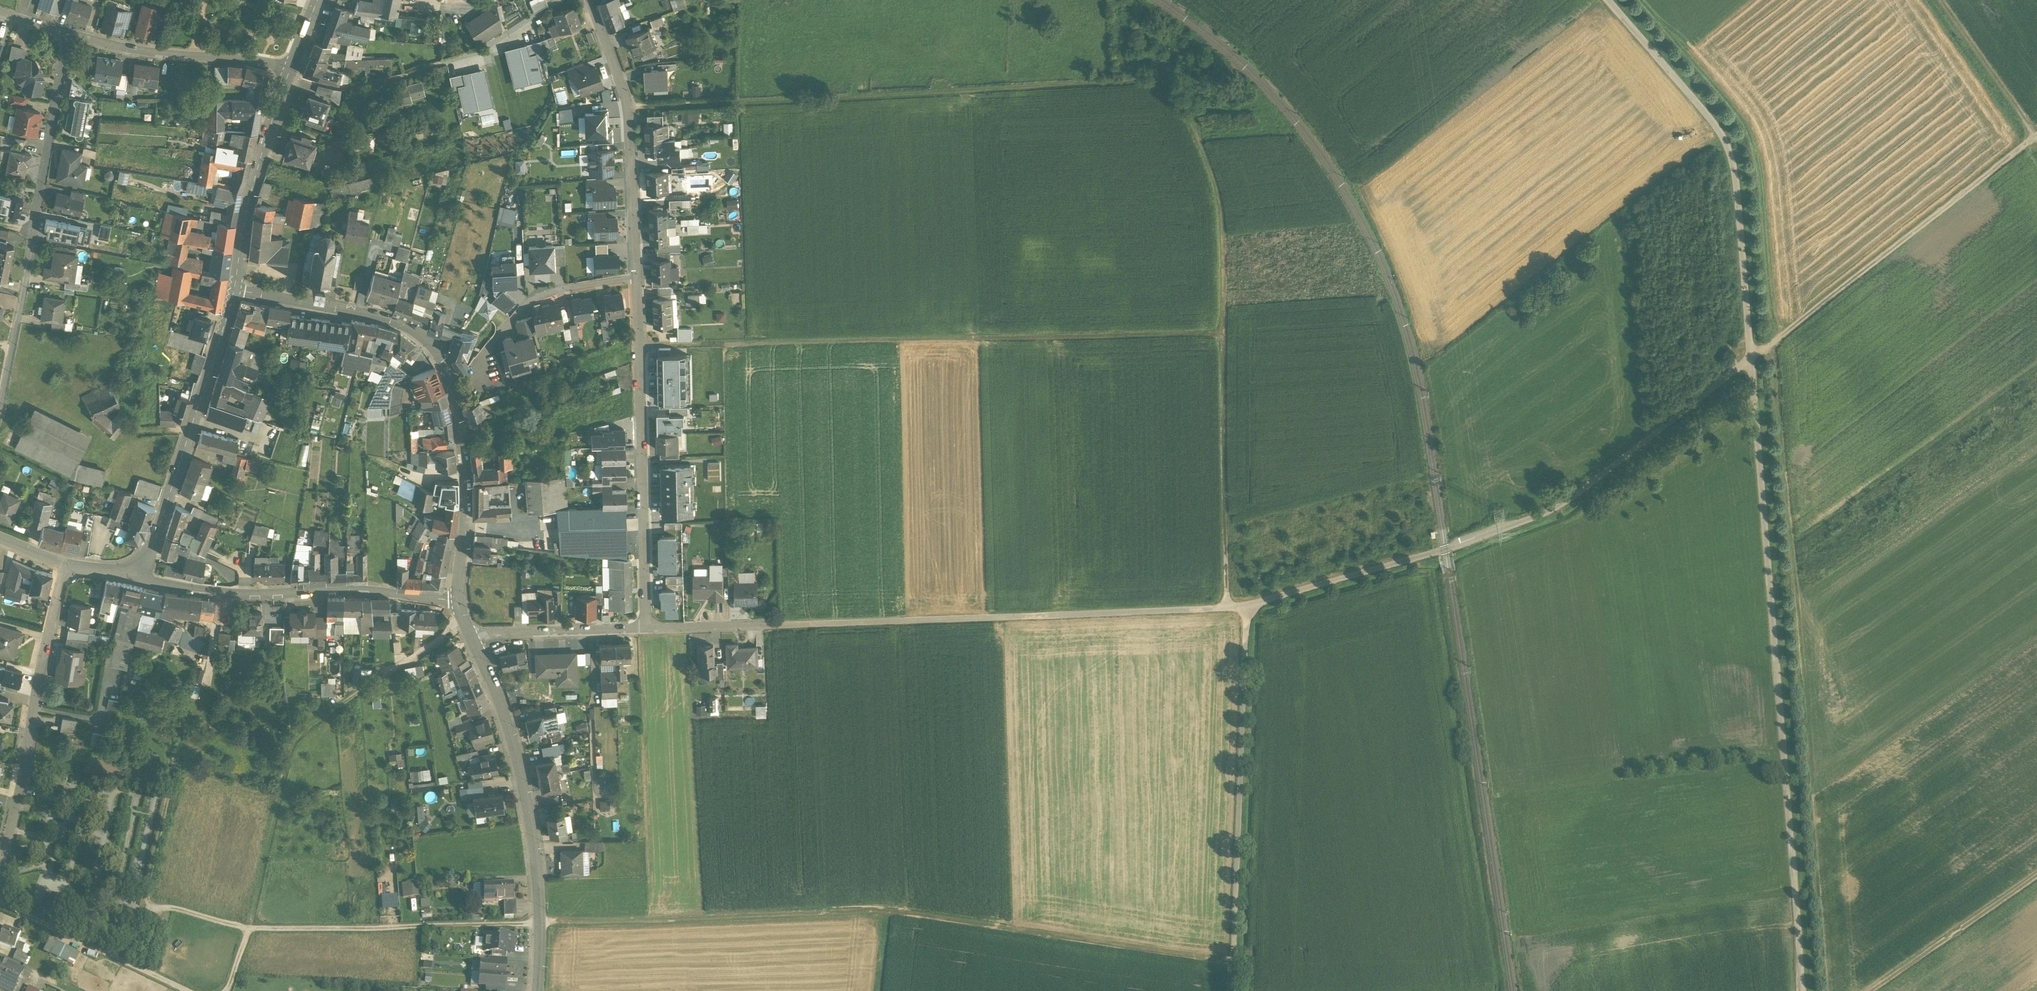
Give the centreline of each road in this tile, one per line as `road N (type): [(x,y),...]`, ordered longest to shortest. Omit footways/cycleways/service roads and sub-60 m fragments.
road 1 (track): [(1226,609),(1221,214),(1179,84),(629,114)]
road 2 (track): [(1609,0),(1703,111),(1733,171),(1802,990)]
road 3 (track): [(1237,962),(889,911),(539,924)]
road 4 (track): [(465,620),(294,740),(249,928),(539,924)]
road 5 (track): [(1223,332),(640,348)]
road 6 (track): [(1244,607),(1553,510),(1739,368)]
road 7 (track): [(783,626),(1226,609)]
road 8 (track): [(1236,990),(1244,607)]
road 9 (track): [(1739,368),(2036,135)]
road 10 (secondary): [(536,990),(536,875),(521,774),(470,634)]
road 11 (residential): [(636,278),(645,629)]
road 12 (track): [(160,737),(169,792),(147,901),(249,928),(226,990)]
road 13 (secondary): [(142,577),(203,591),(371,593),(457,603)]
road 14 (residential): [(67,565),(0,867)]
road 15 (secondary): [(234,290),(142,577)]
road 16 (residential): [(0,13),(152,53),(293,67)]
road 17 (residential): [(590,0),(629,114),(636,278)]
road 18 (secondary): [(456,403),(446,368),(416,330),(234,290)]
road 19 (residential): [(456,403),(477,384),(495,336),(530,300),(636,278)]
road 20 (secondary): [(293,67),(255,166),(234,290)]
road 21 (track): [(189,990),(0,902)]
road 22 (track): [(1870,990),(2036,876)]
road 23 (secondary): [(457,603),(467,478),(456,403)]
road 24 (residential): [(470,634),(645,629)]
road 25 (track): [(1942,0),(2036,135)]
road 26 (residential): [(645,629),(783,626)]

